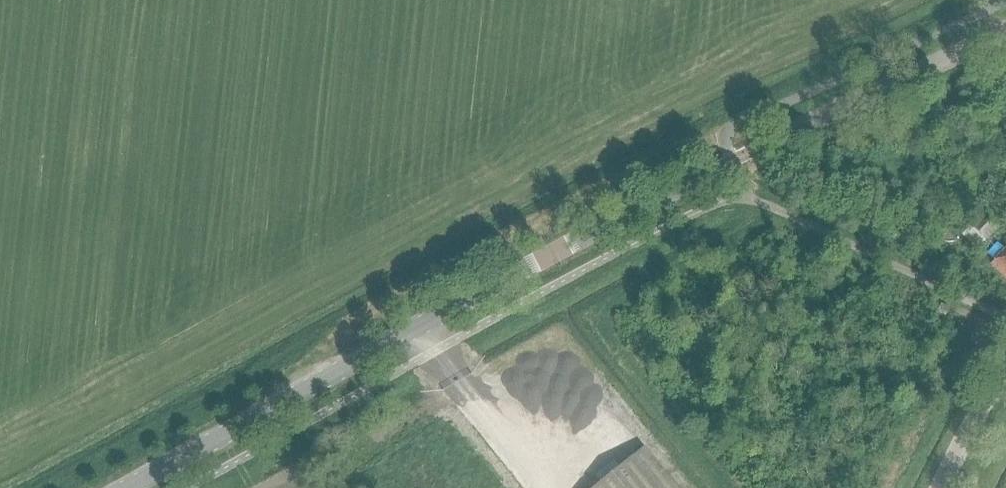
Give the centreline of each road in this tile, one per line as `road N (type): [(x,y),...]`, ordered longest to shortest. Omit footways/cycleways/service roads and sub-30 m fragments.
road 1 (secondary): [(130,487),(715,169),(1005,32)]
road 2 (tertiary): [(939,487),(1005,361)]

